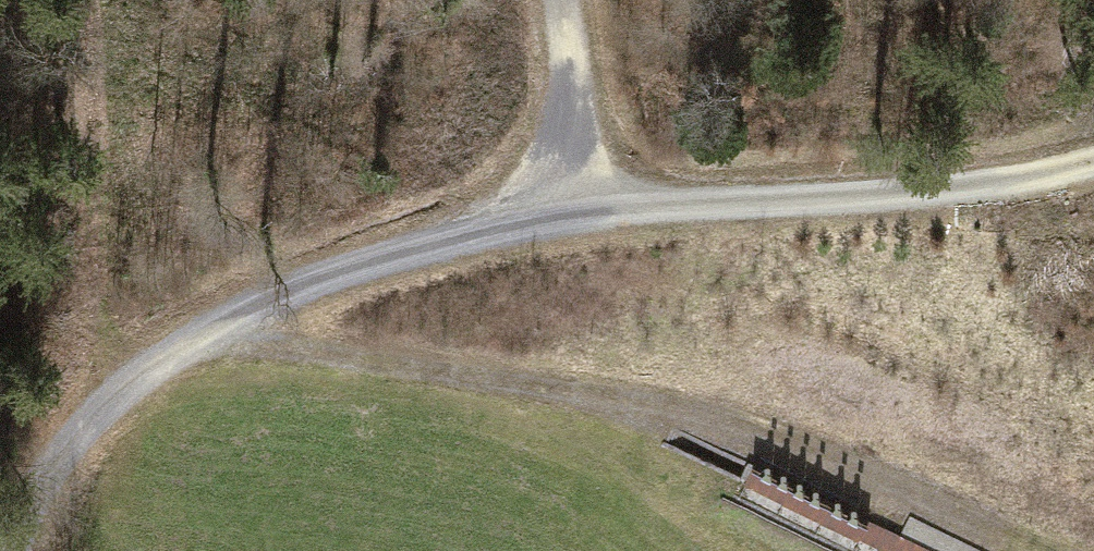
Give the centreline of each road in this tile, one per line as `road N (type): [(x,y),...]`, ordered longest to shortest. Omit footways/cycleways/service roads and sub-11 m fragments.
road 1 (track): [(10,550),(64,431),(186,338),(329,282),(575,219),(726,226),(1093,176)]
road 2 (track): [(186,338),(396,368),(640,424)]
road 3 (track): [(575,219),(550,0)]

